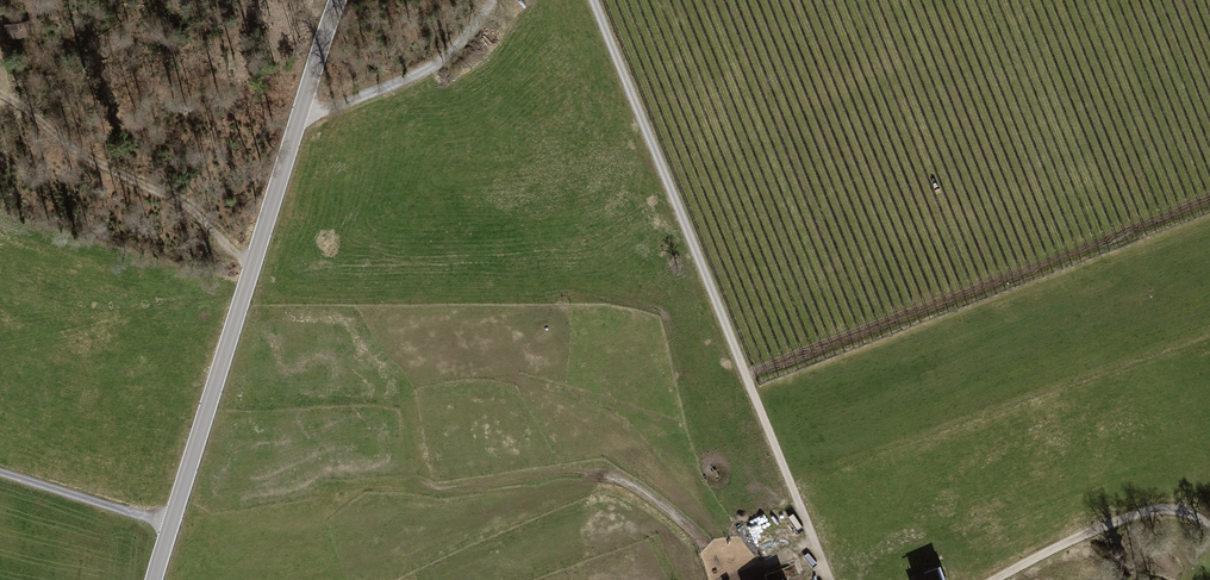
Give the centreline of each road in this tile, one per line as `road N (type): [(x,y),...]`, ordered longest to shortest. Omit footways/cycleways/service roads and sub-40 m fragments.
road 1 (track): [(593,0),(830,579)]
road 2 (unclassified): [(339,0),(154,579)]
road 3 (track): [(251,270),(192,212),(86,158),(0,94)]
road 4 (track): [(994,579),(1146,512),(1183,512),(1209,524)]
road 5 (track): [(303,114),(377,91),(448,55),(495,0)]
road 6 (track): [(0,472),(171,525)]

